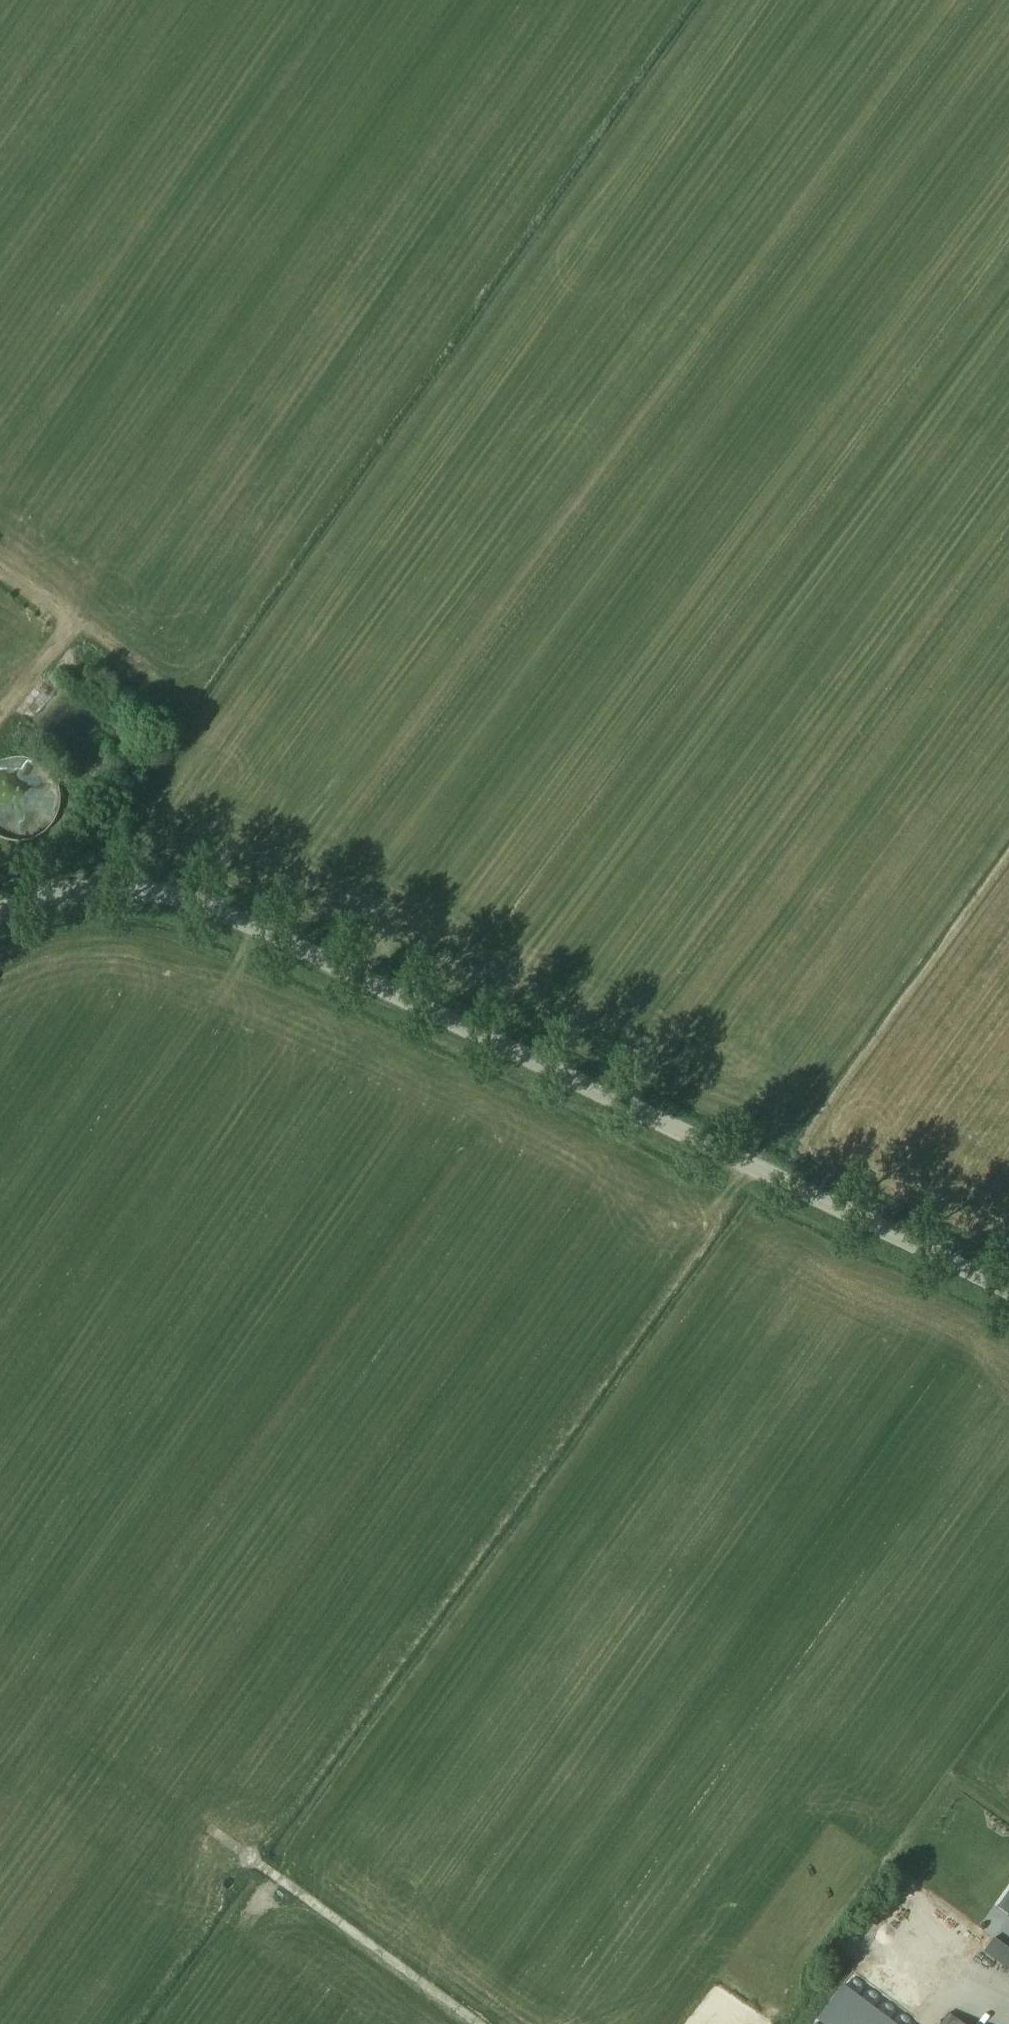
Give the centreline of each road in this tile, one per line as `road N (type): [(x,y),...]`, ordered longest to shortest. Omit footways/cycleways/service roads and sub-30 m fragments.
road 1 (unclassified): [(0,914),(70,891),(115,888),(159,891),(245,921),(1008,1292)]

